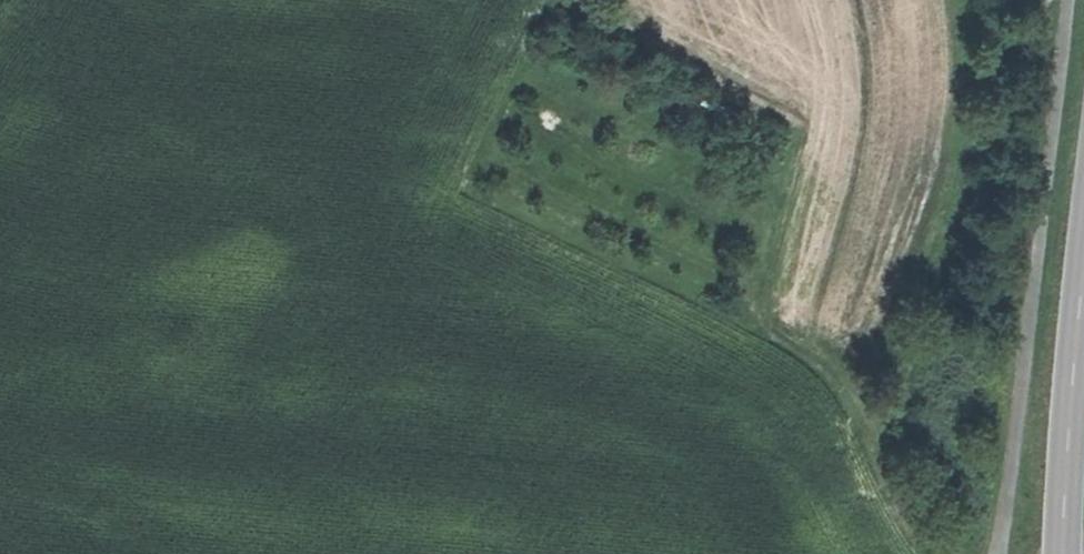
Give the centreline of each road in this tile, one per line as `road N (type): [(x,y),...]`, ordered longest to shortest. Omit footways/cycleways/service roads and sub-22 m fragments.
road 1 (track): [(1063,0),(1002,553)]
road 2 (tertiary): [(1068,553),(1083,208)]

